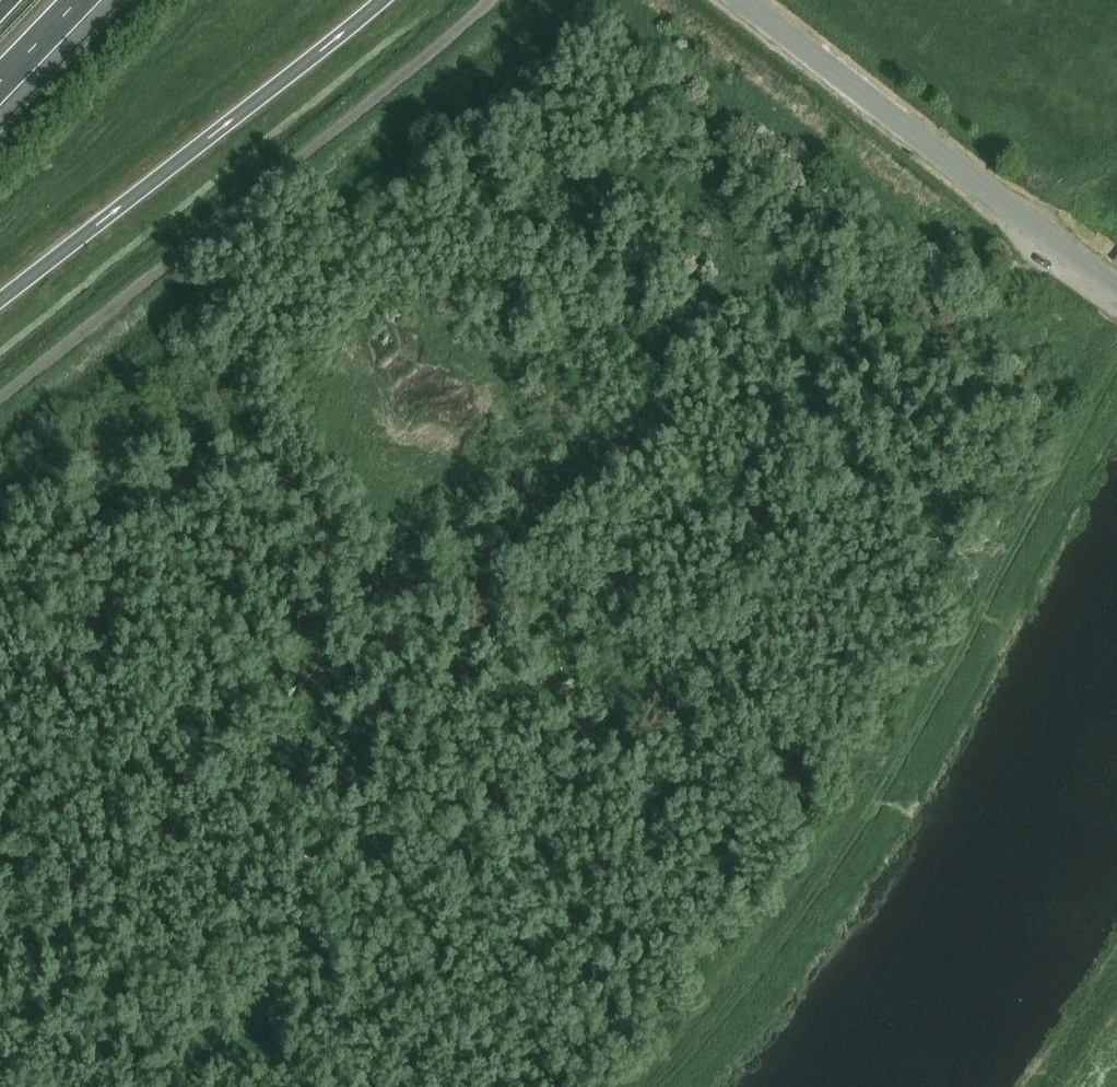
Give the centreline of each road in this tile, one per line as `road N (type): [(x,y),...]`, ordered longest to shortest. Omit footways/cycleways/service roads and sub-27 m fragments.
road 1 (motorway): [(0,306),(382,0)]
road 2 (secondary): [(1116,288),(742,0)]

